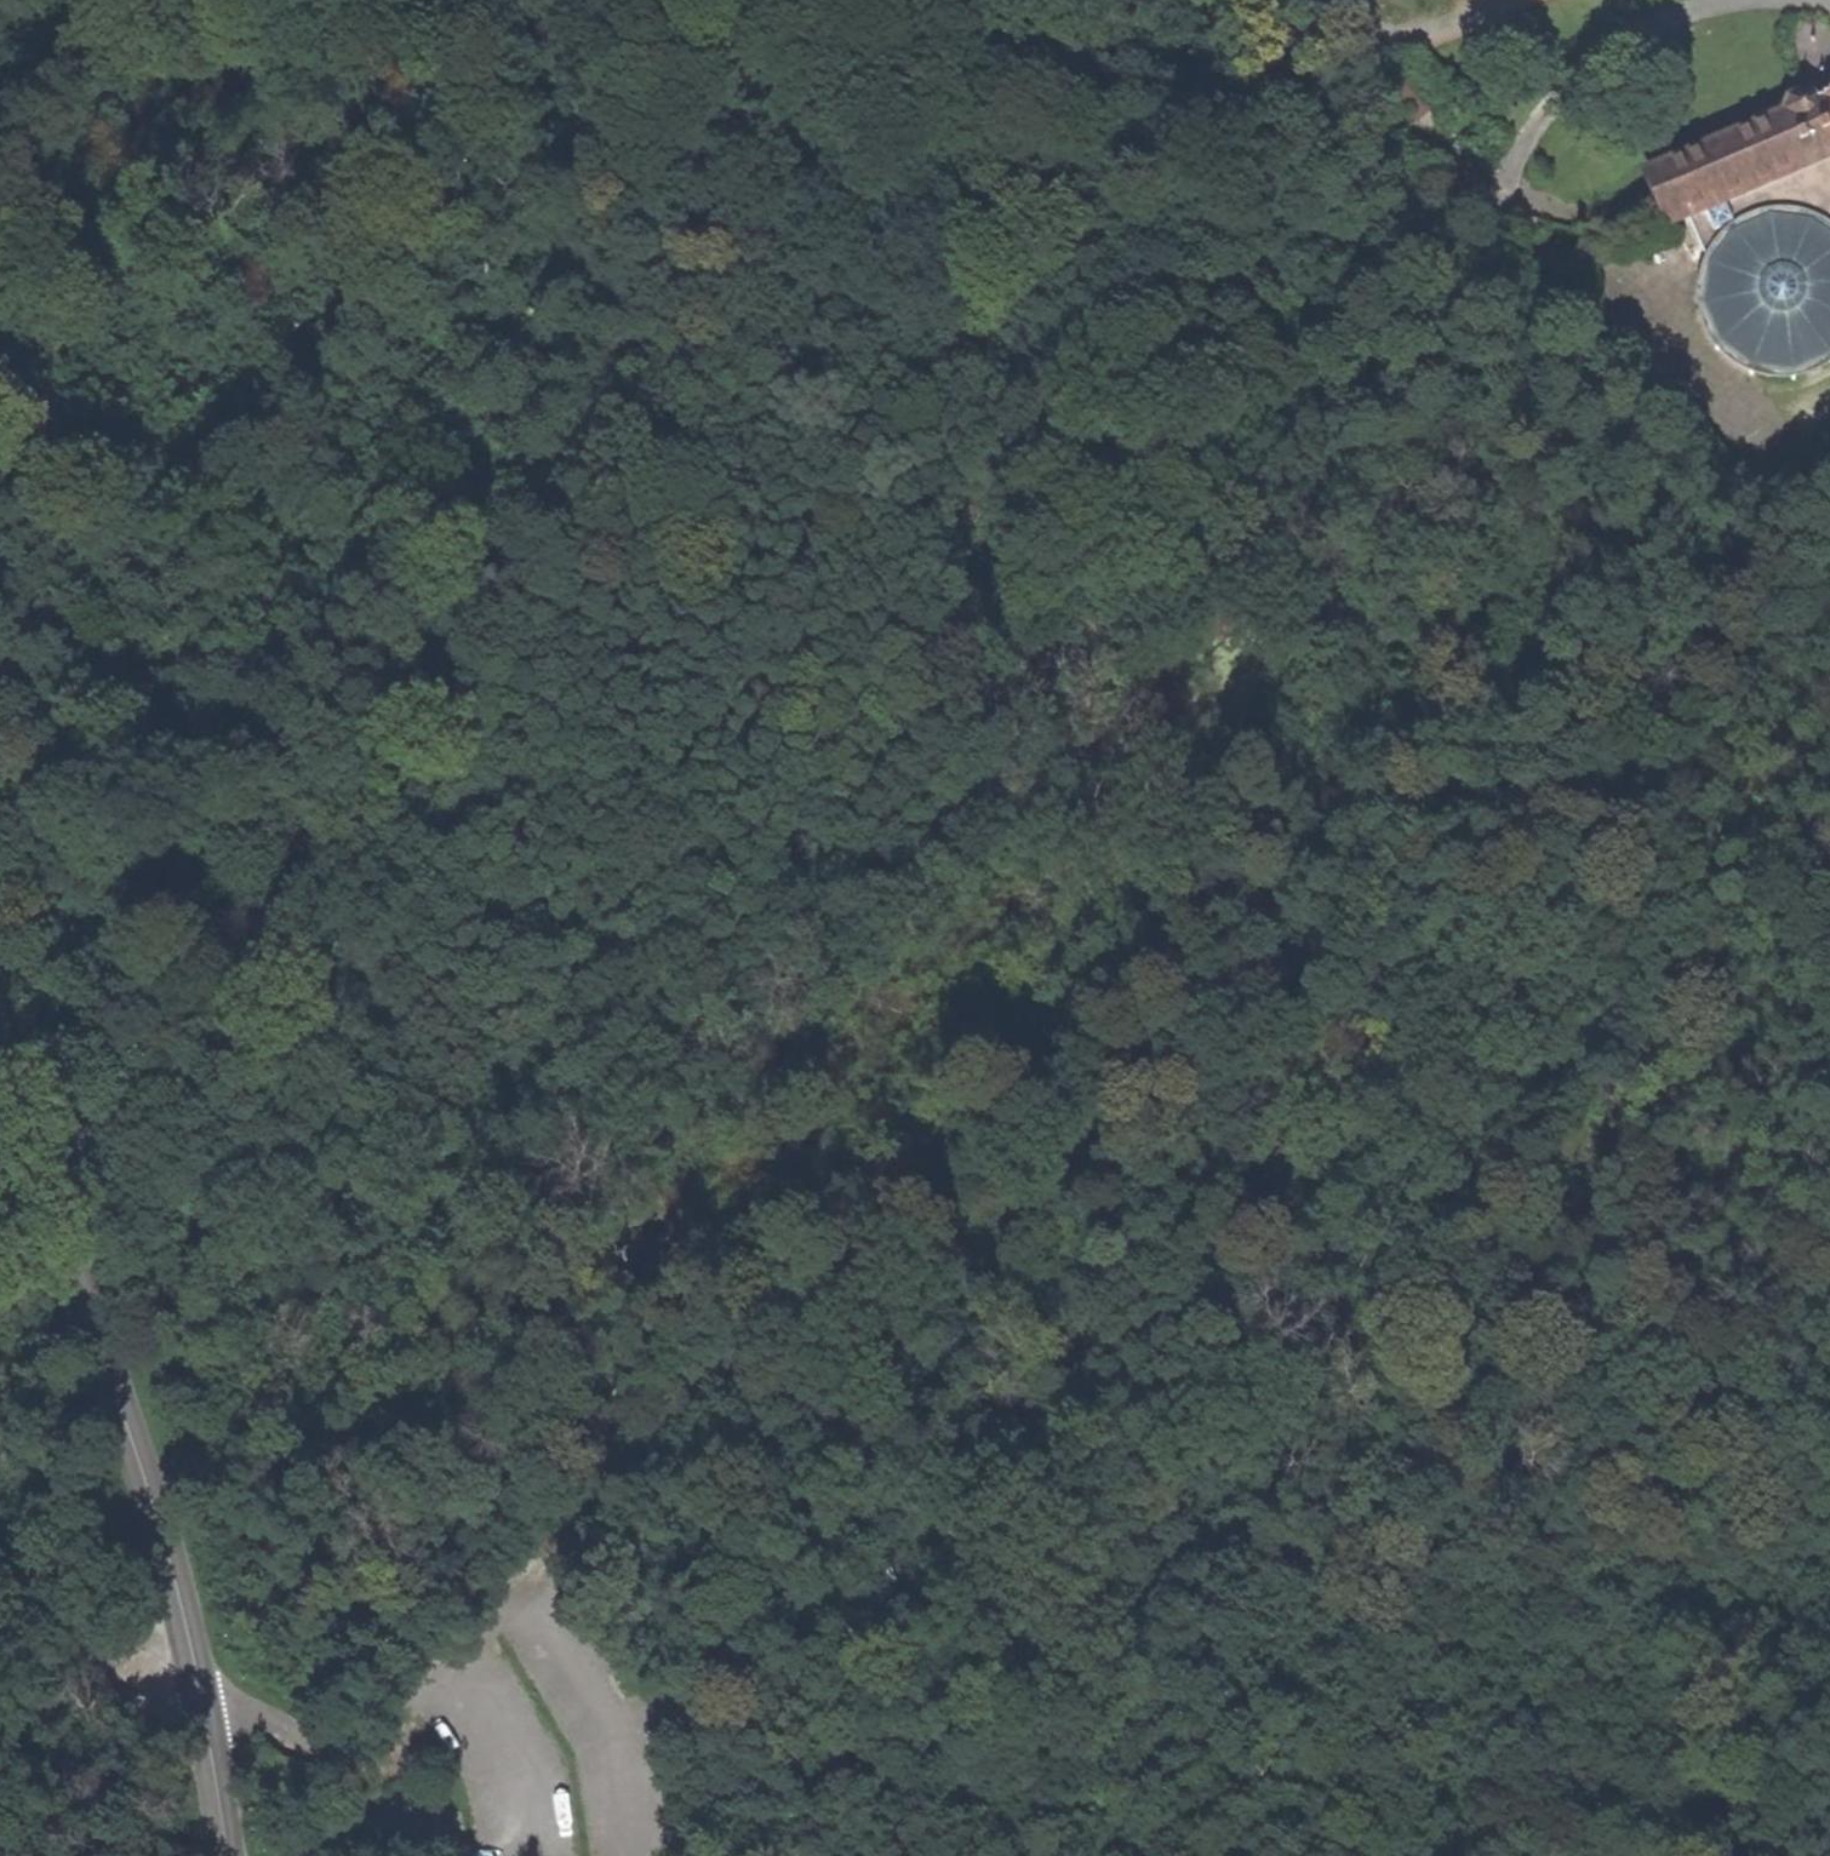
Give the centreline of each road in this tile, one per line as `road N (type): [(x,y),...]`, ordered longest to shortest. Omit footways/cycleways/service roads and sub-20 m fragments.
road 1 (track): [(542,1570),(1412,676)]
road 2 (secondary): [(0,1035),(158,1524),(235,1855)]
road 3 (track): [(1412,676),(1467,268),(1512,180)]
road 4 (track): [(0,1570),(161,1703),(205,1703)]

